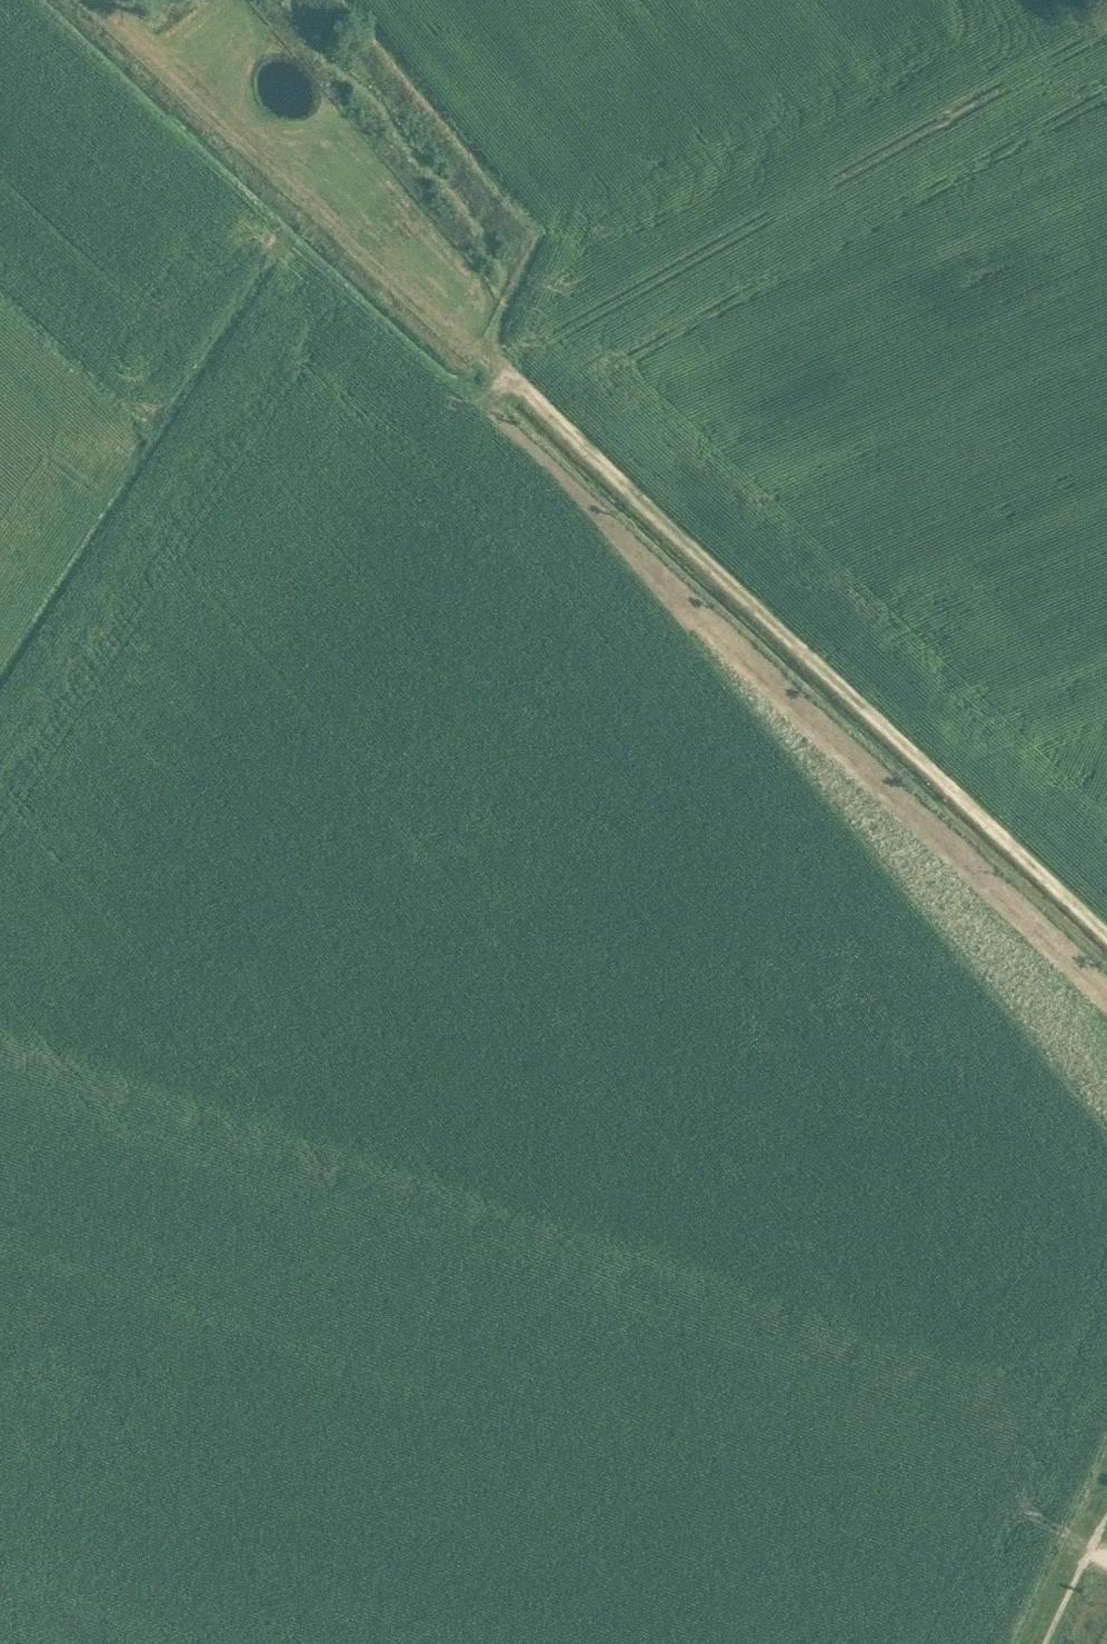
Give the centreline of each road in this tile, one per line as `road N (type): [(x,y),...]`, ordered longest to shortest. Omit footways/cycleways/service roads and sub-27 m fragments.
road 1 (track): [(1106,938),(516,392)]

